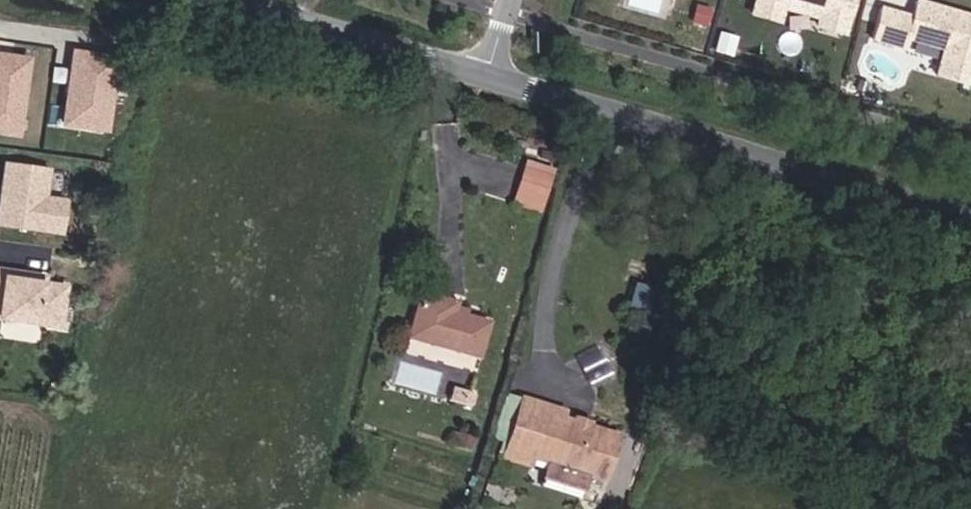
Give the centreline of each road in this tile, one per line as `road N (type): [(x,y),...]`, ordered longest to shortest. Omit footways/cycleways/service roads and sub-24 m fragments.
road 1 (tertiary): [(490,73),(970,211)]
road 2 (tertiary): [(244,0),(490,73)]

